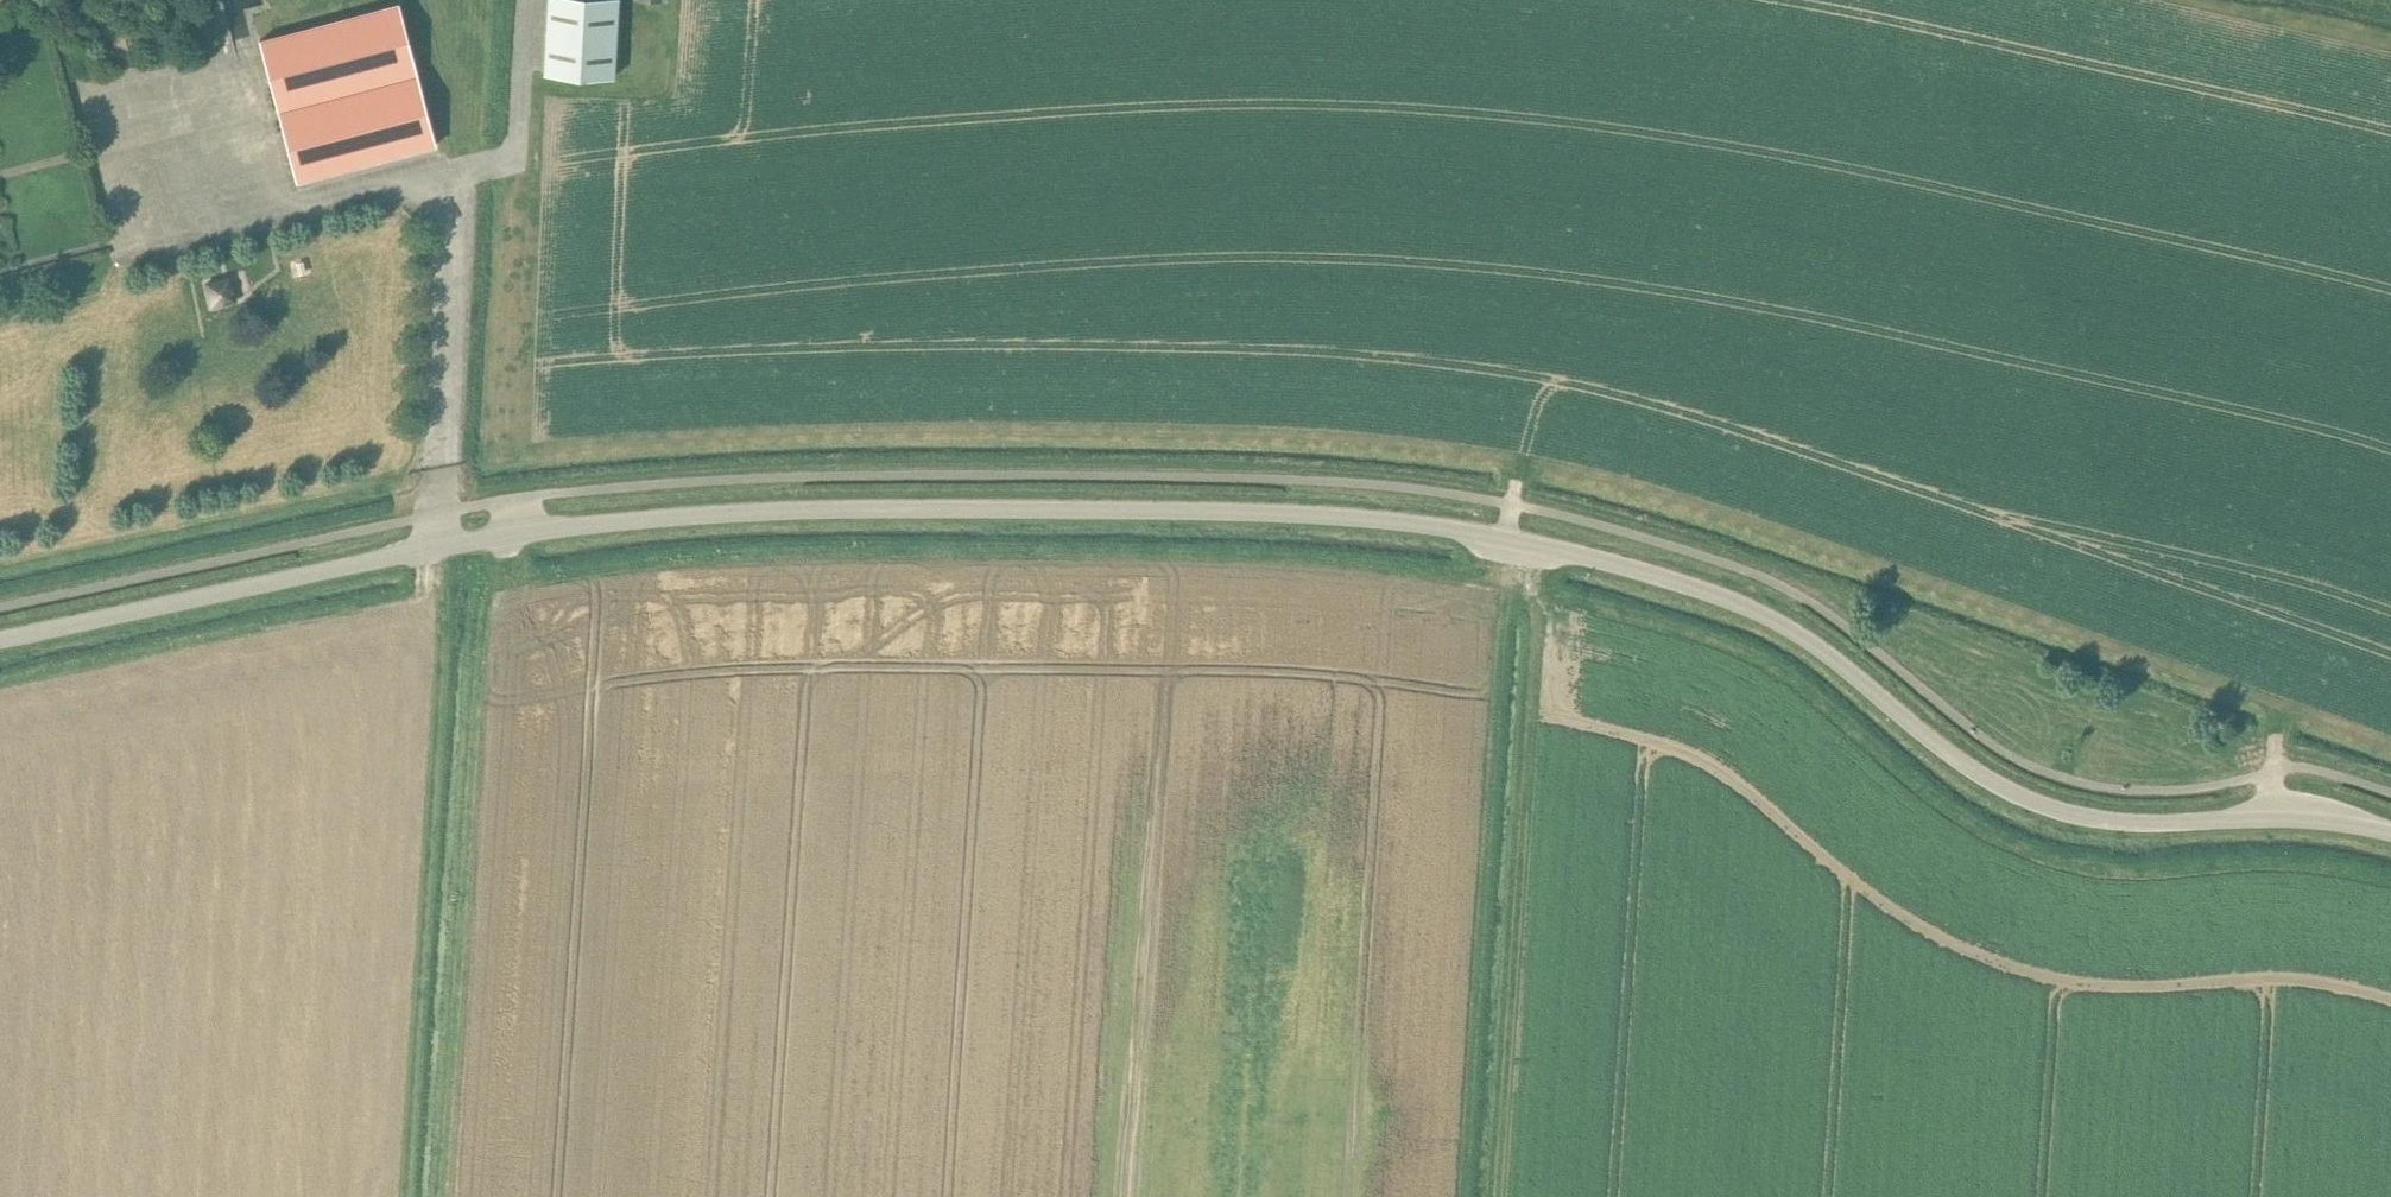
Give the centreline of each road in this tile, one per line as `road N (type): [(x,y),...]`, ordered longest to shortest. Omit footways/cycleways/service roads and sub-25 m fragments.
road 1 (unclassified): [(2390,834),(2285,820),(2118,823),(2049,809),(1969,770),(1825,654),(1739,604),(1545,547),(1342,518),(881,509),(650,519),(439,548),(0,640)]

